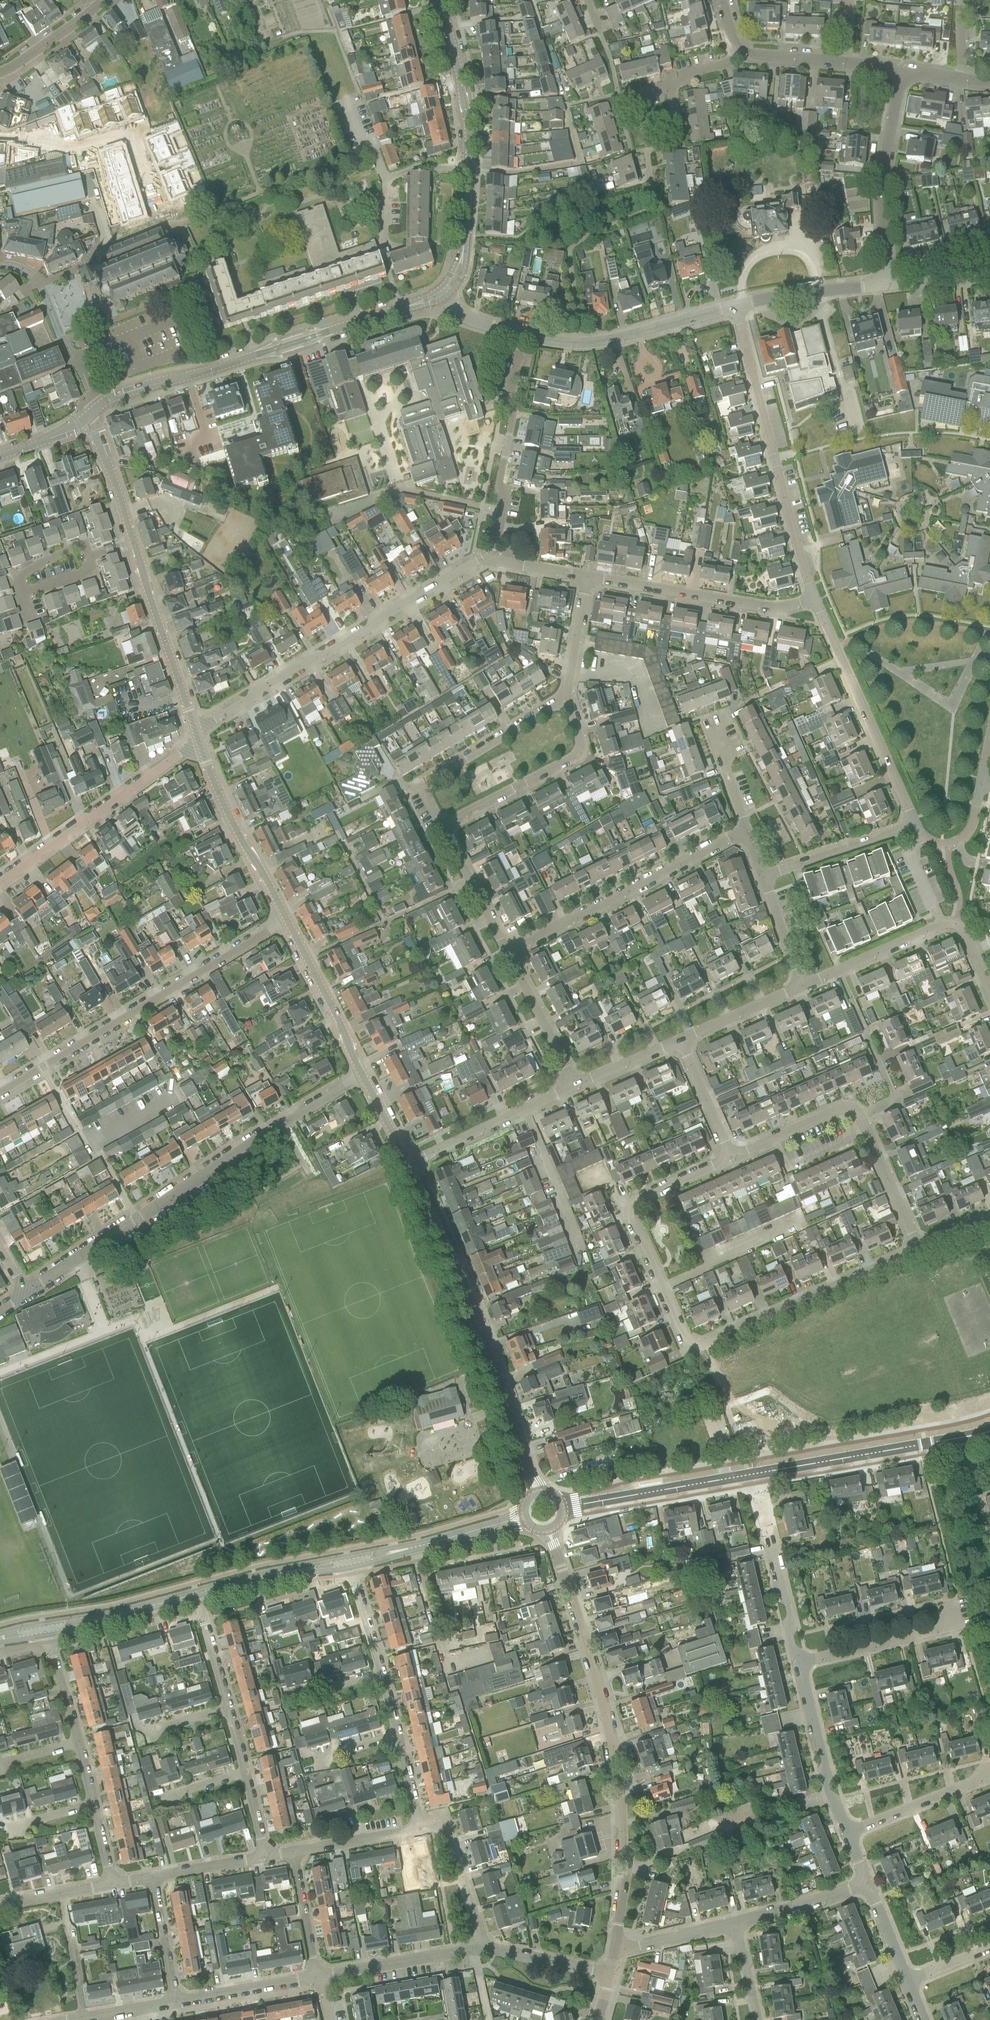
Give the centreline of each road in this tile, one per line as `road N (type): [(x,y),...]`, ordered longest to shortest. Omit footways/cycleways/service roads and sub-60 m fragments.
road 1 (unclassified): [(614,1949),(624,1849),(618,1773),(547,1529)]
road 2 (tertiary): [(96,408),(441,295)]
road 3 (tertiary): [(537,1495),(482,1328),(407,1165)]
road 4 (residential): [(195,731),(477,561),(492,560)]
road 5 (residential): [(74,1261),(362,1075)]
road 6 (residential): [(0,1094),(287,921)]
road 7 (residential): [(815,601),(735,307)]
road 8 (tertiary): [(441,295),(464,254),(469,161),(441,0)]
road 9 (residential): [(704,1346),(683,1339),(633,1209),(645,1196),(730,1158)]
road 10 (residential): [(510,955),(746,834)]
road 11 (residential): [(910,827),(815,601)]
road 12 (unclassified): [(0,883),(199,742)]
road 13 (tertiary): [(754,1475),(989,1431)]
road 14 (residential): [(704,1346),(918,1255)]
road 15 (residential): [(815,601),(764,607),(586,576)]
road 16 (residential): [(492,560),(522,336)]
road 17 (residential): [(158,212),(130,131),(78,145),(0,140)]
road 18 (residential): [(522,336),(610,341),(735,307)]
road 19 (residential): [(444,832),(572,763),(579,750),(562,697)]
road 20 (residential): [(888,284),(884,173),(902,71)]
road 21 (residential): [(444,832),(428,789),(562,697)]
road 22 (tertiary): [(287,921),(199,742)]
road 23 (tertiary): [(195,731),(133,542)]
road 24 (tertiary): [(560,1509),(754,1475)]
road 25 (residential): [(800,1665),(754,1475)]
road 26 (residential): [(407,1165),(577,1085)]
road 27 (residential): [(0,1373),(102,1333),(74,1261)]
road 28 (tertiary): [(351,1560),(526,1517)]
road 29 (unclassified): [(96,408),(40,285),(0,267)]
road 30 (residential): [(848,1836),(800,1665)]
road 31 (tertiary): [(362,1075),(287,921)]
road 32 (residential): [(800,1665),(963,1626)]
road 33 (residential): [(802,986),(956,925)]
road 34 (residential): [(319,1977),(479,1949)]
road 35 (tertiary): [(196,1594),(351,1560)]
road 36 (residential): [(762,878),(910,827)]
road 37 (residential): [(735,307),(888,284)]
road 38 (tertiary): [(47,1629),(196,1594)]
road 39 (residential): [(848,1836),(989,1778)]
road 40 (residential): [(918,1255),(859,1115)]
road 41 (residential): [(479,1949),(451,1839),(445,1832),(421,1832)]
road 42 (residential): [(175,2005),(319,1977)]
road 43 (residential): [(577,1085),(510,955)]
road 44 (residential): [(730,1158),(841,1108),(859,1115)]
road 45 (residential): [(510,955),(444,832)]
road 46 (residential): [(735,1924),(868,1884)]
road 47 (residential): [(680,1041),(802,986)]
road 48 (tertiary): [(133,542),(89,418)]
road 49 (residential): [(479,1949),(607,1978)]
road 50 (unclassified): [(0,74),(105,0)]
road 51 (residential): [(175,2005),(157,1879)]
road 52 (residential): [(730,1158),(680,1041)]
road 53 (residential): [(421,1832),(296,1854)]
road 54 (residential): [(319,1977),(296,1854)]
road 55 (residential): [(84,2019),(62,1896)]
road 56 (residential): [(746,834),(707,716)]
road 57 (residential): [(614,1949),(735,1924)]
road 58 (residential): [(562,697),(586,576)]
road 59 (residential): [(381,1677),(351,1560)]

